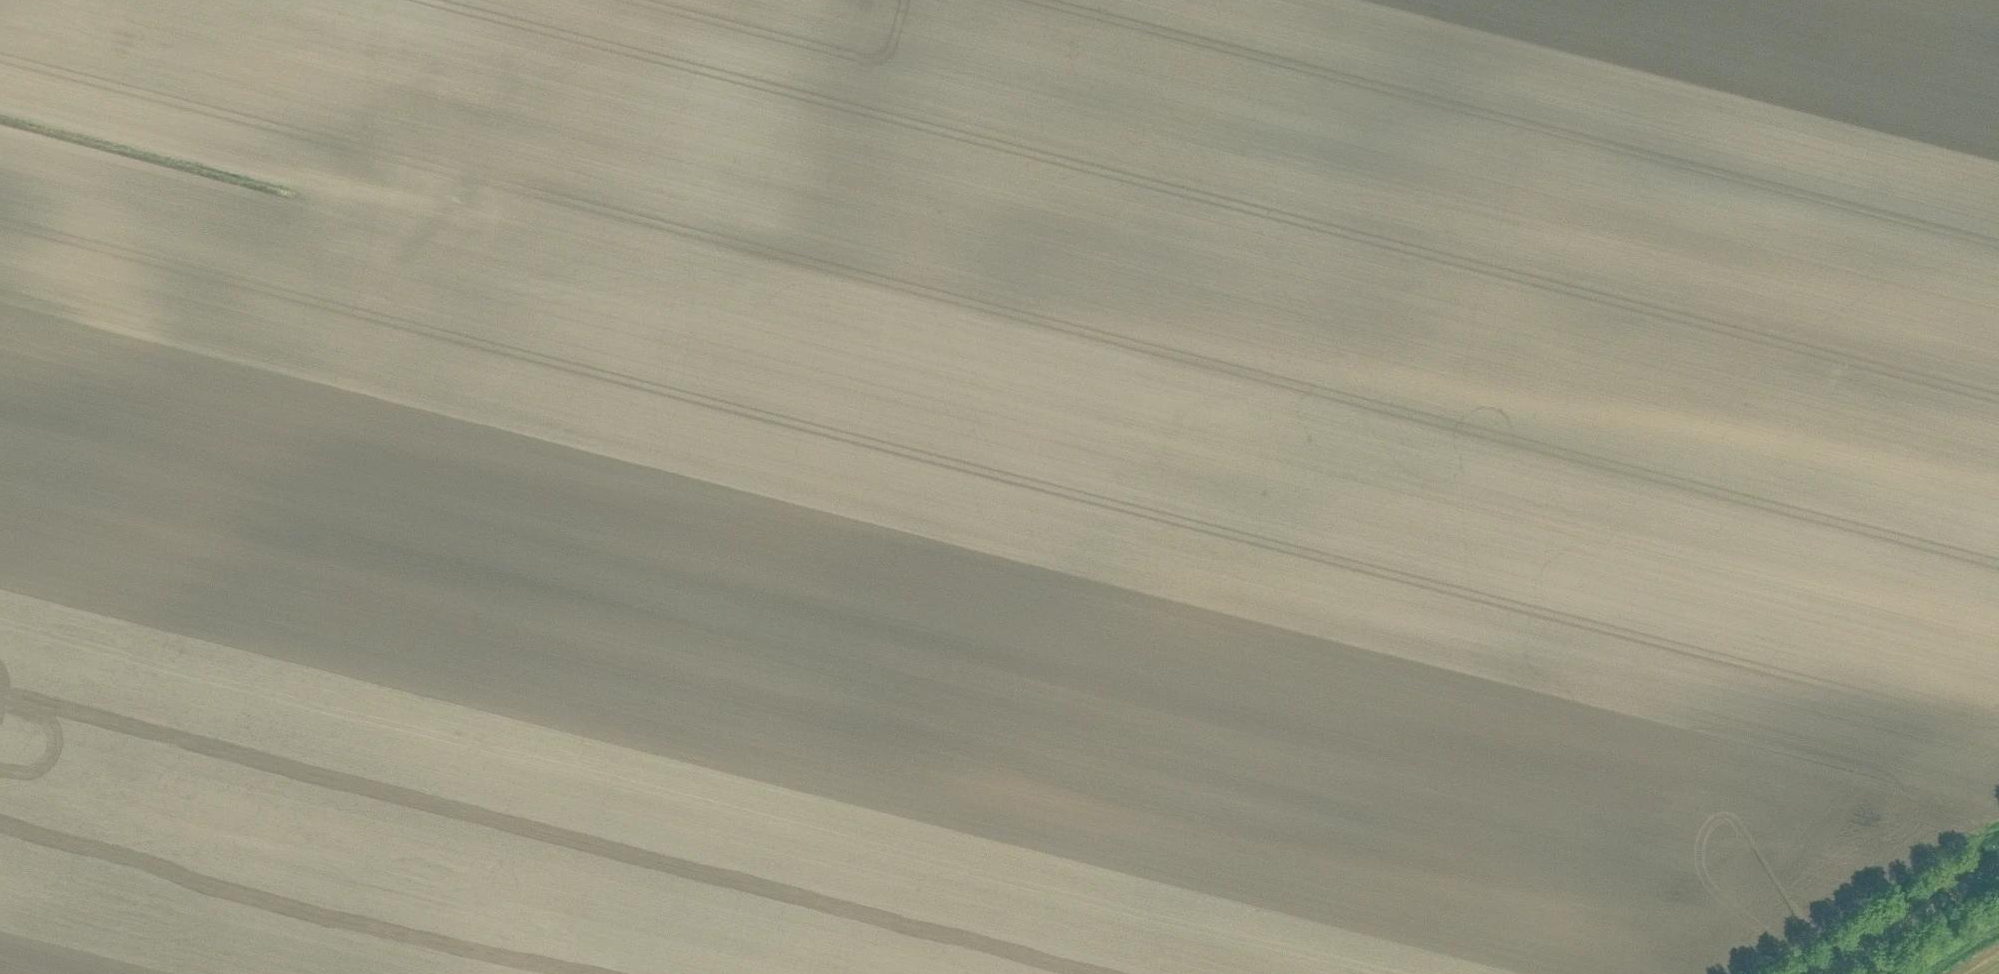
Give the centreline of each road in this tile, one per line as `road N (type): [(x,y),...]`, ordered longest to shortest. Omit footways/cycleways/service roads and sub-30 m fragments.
road 1 (unclassified): [(1824,973),(1998,864)]

